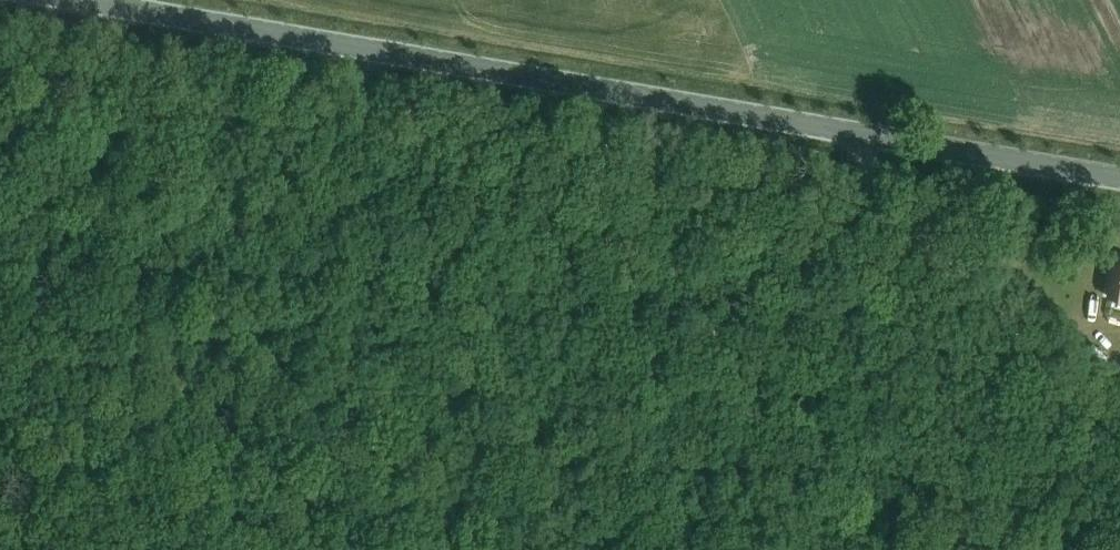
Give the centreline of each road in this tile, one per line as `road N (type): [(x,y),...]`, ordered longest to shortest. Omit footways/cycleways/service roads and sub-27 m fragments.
road 1 (tertiary): [(1119,178),(92,0)]
road 2 (track): [(1119,430),(877,186),(867,158),(870,136)]
road 3 (track): [(117,4),(102,44),(0,131)]

